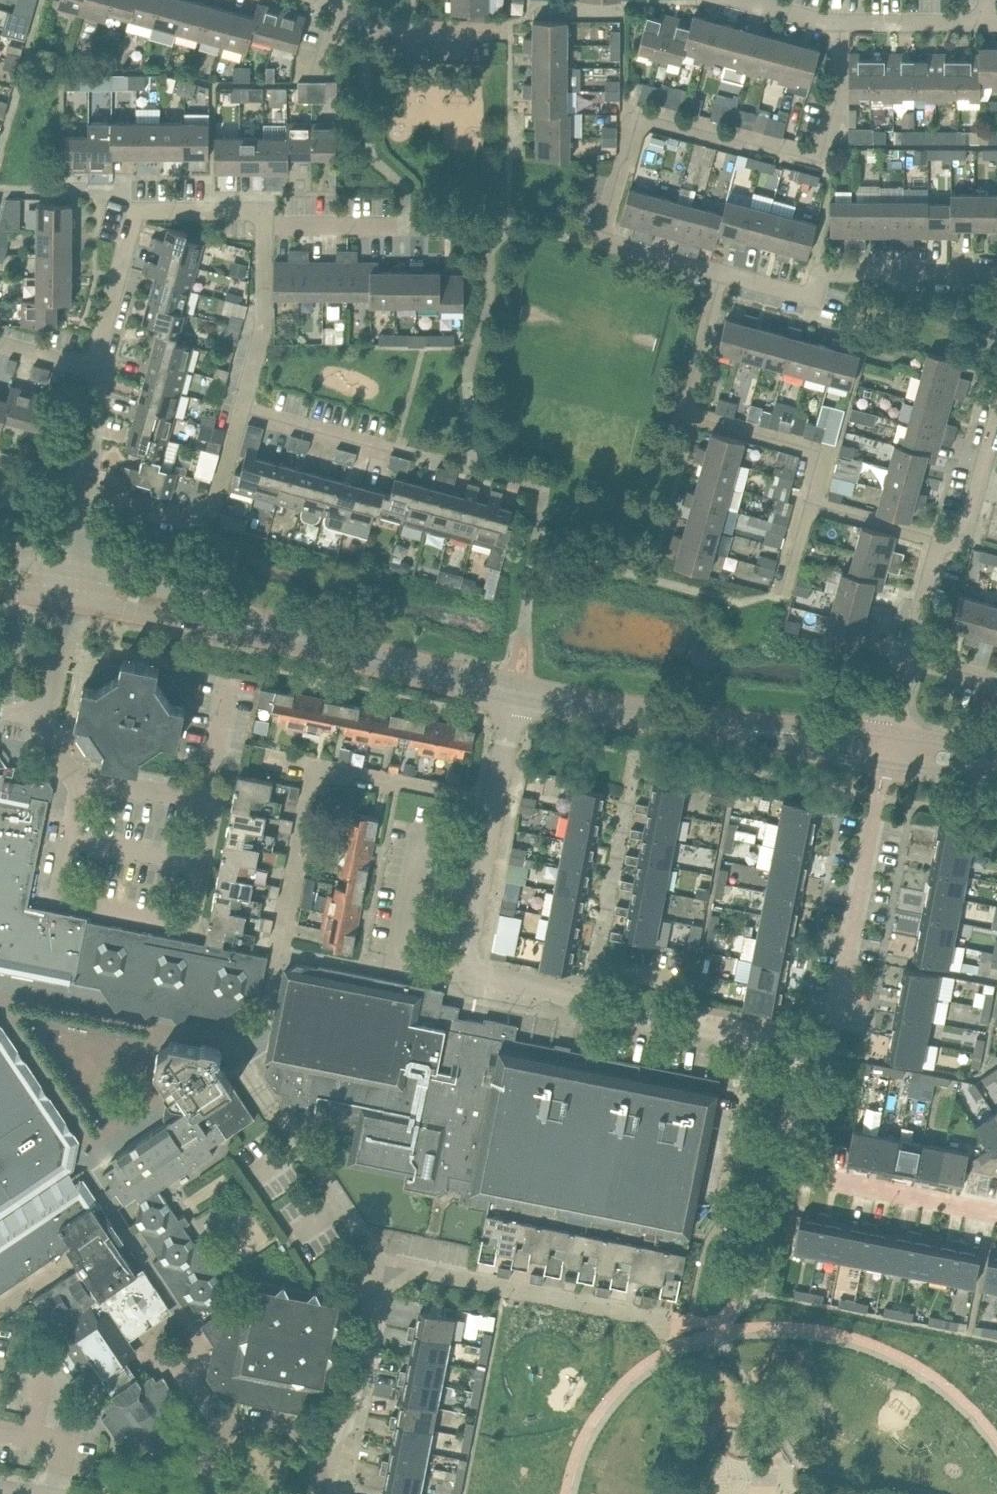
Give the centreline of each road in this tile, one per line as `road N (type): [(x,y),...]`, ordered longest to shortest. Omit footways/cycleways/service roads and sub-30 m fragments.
road 1 (residential): [(318,1447),(345,1425),(369,1303),(386,1271),(408,1268),(673,1319)]
road 2 (residential): [(590,240),(636,108),(819,156),(839,91),(839,23)]
road 3 (tertiary): [(515,691),(72,582)]
road 4 (tertiary): [(888,749),(515,691)]
road 5 (residential): [(809,505),(826,450),(681,410),(717,276)]
road 6 (residential): [(463,973),(773,1043),(796,1055)]
road 7 (residential): [(996,1211),(786,1167),(796,1055)]
road 8 (residential): [(91,371),(138,210),(255,211),(263,223)]
road 9 (residential): [(996,273),(871,275),(804,299),(717,276)]
road 10 (residential): [(796,1055),(836,1022),(874,818)]
road 11 (residential): [(84,489),(192,517),(216,499),(242,407)]
road 12 (residential): [(280,950),(315,765)]
road 13 (residential): [(242,407),(263,330),(263,223)]
road 14 (residential): [(495,800),(315,765)]
road 15 (residential): [(318,1447),(281,1416),(233,1421),(204,1456),(205,1493)]
road 16 (residential): [(463,973),(495,800)]
road 17 (residential): [(507,33),(366,30),(348,16)]
road 18 (residential): [(959,542),(809,505)]
road 19 (residential): [(387,443),(242,407)]
road 20 (residential): [(839,23),(987,24)]
road 21 (residential): [(959,542),(996,411)]
road 22 (residential): [(909,665),(940,564),(959,542)]
road 23 (residential): [(395,227),(263,223)]

